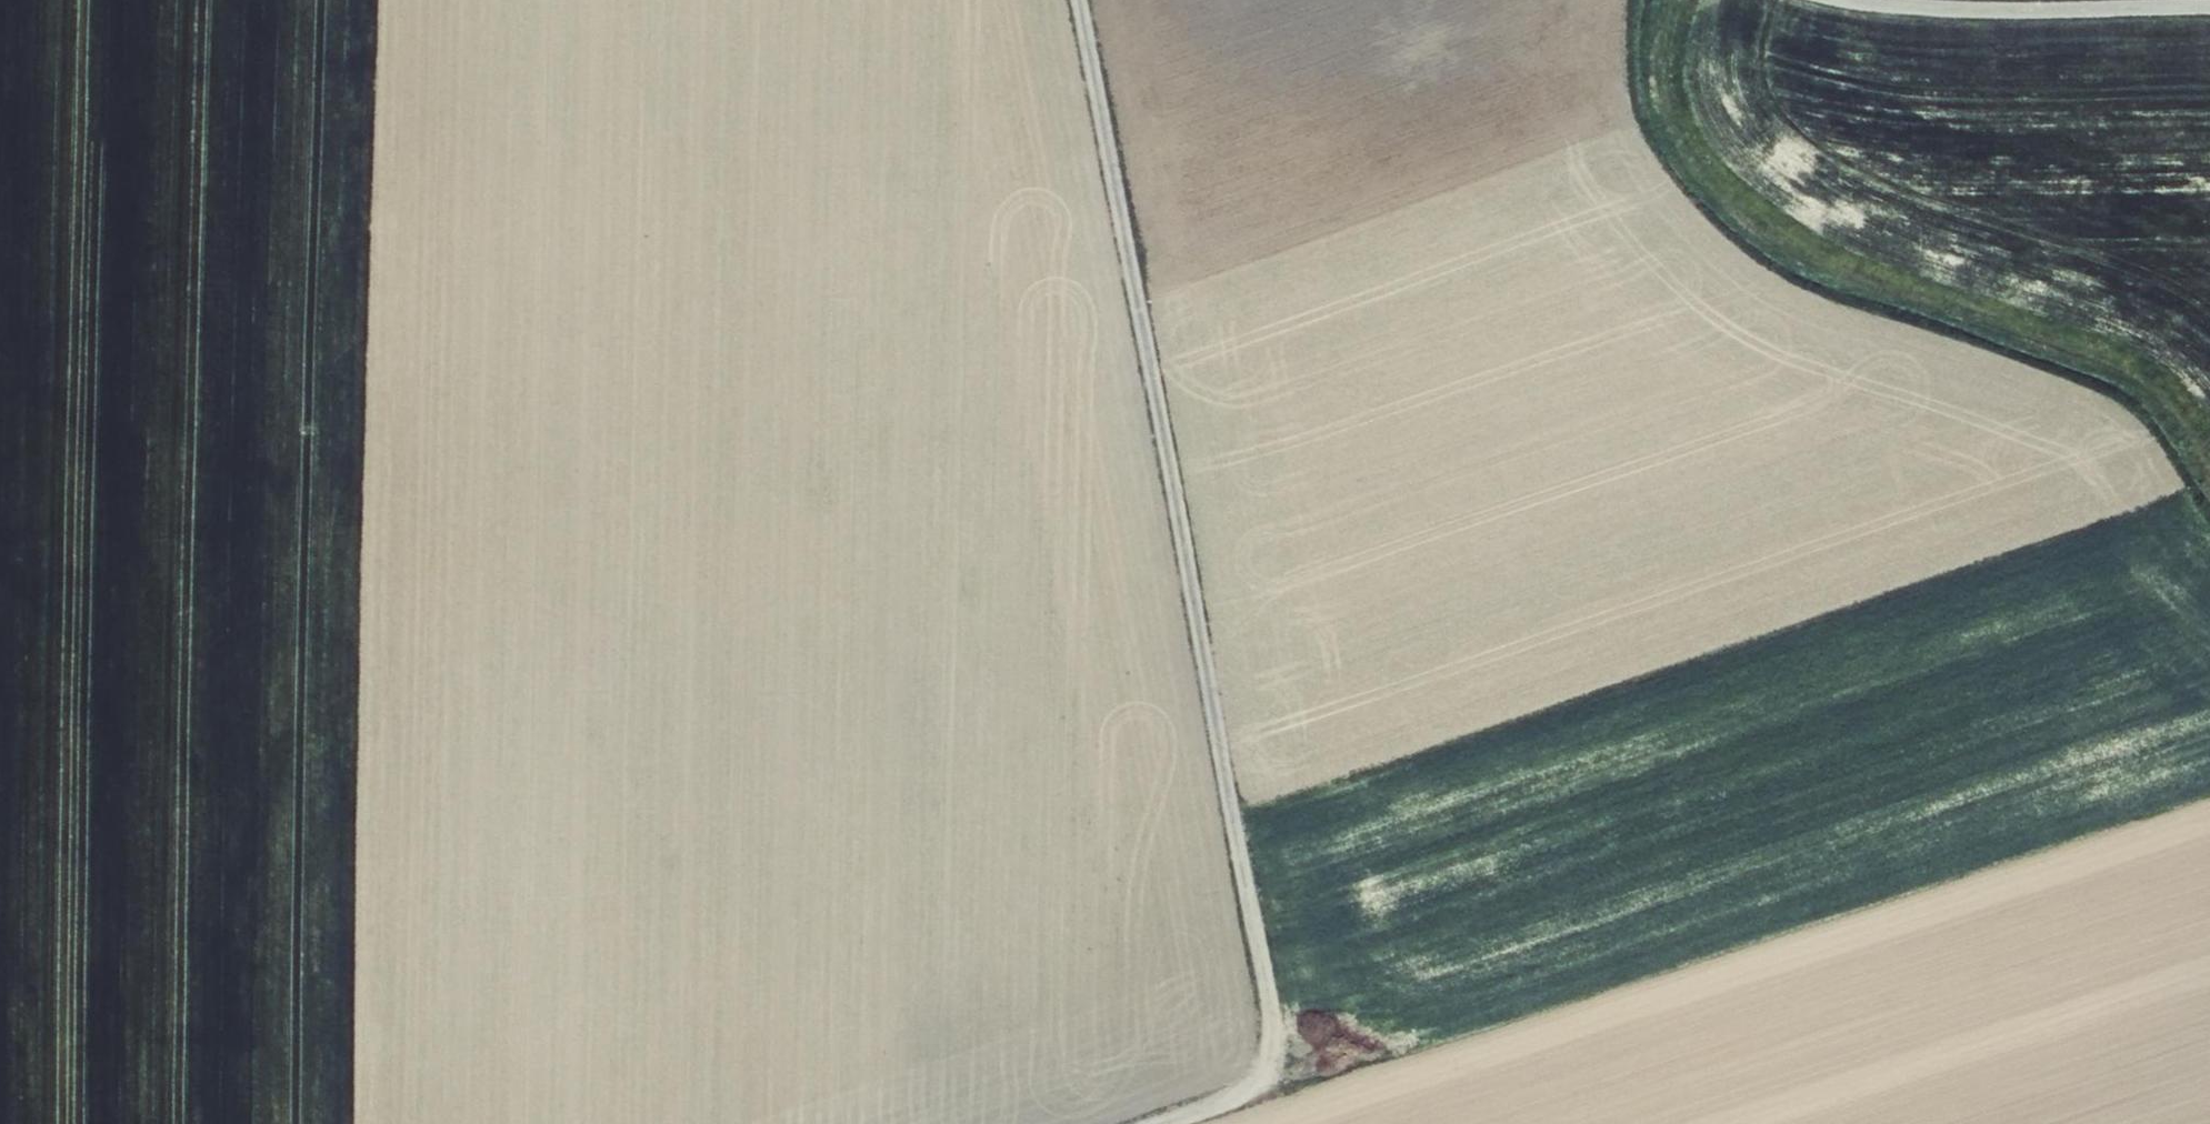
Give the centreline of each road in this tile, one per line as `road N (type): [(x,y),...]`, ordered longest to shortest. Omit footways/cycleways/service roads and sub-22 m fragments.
road 1 (track): [(1126,1123),(1282,1071),(1082,0)]
road 2 (residential): [(1851,0),(2008,12),(2209,7)]

